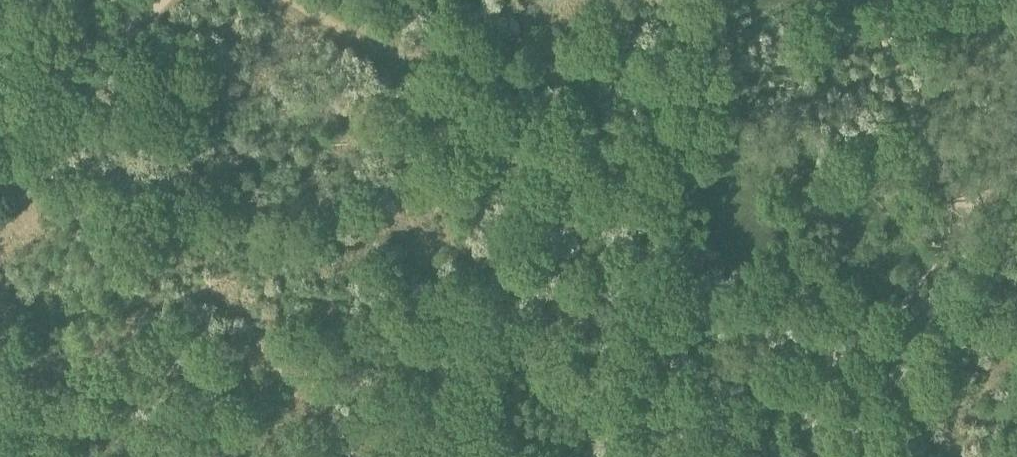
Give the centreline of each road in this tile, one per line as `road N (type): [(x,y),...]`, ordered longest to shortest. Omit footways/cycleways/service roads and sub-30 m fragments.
road 1 (track): [(281,0),(388,59),(579,77),(614,112),(636,176)]
road 2 (track): [(636,176),(586,238),(570,290),(593,368),(595,456)]
road 3 (track): [(854,456),(900,307),(963,216)]
road 4 (track): [(167,0),(140,21),(74,44),(46,96),(0,116)]

